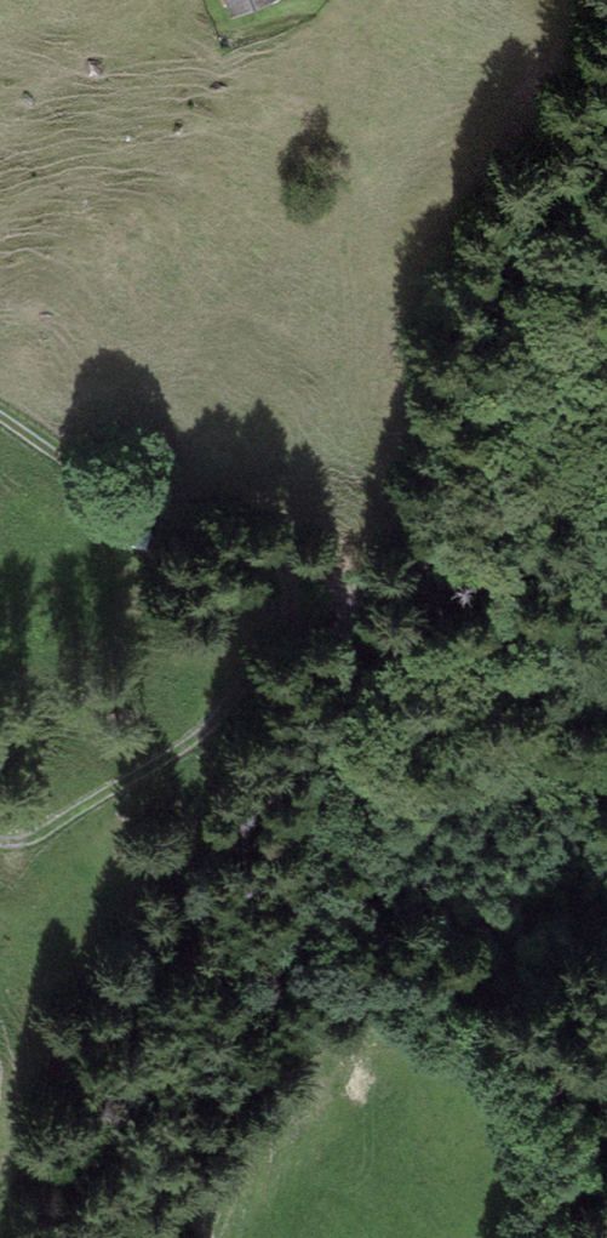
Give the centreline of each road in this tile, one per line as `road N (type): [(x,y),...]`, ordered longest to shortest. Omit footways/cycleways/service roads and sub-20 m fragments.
road 1 (track): [(0,410),(78,470),(164,516),(319,568),(350,599),(352,670),(370,679),(428,597),(470,386),(516,237),(606,131)]
road 2 (track): [(428,597),(386,463),(349,384),(323,32)]
road 3 (track): [(277,552),(289,606),(237,697),(162,758),(35,837),(0,841)]

